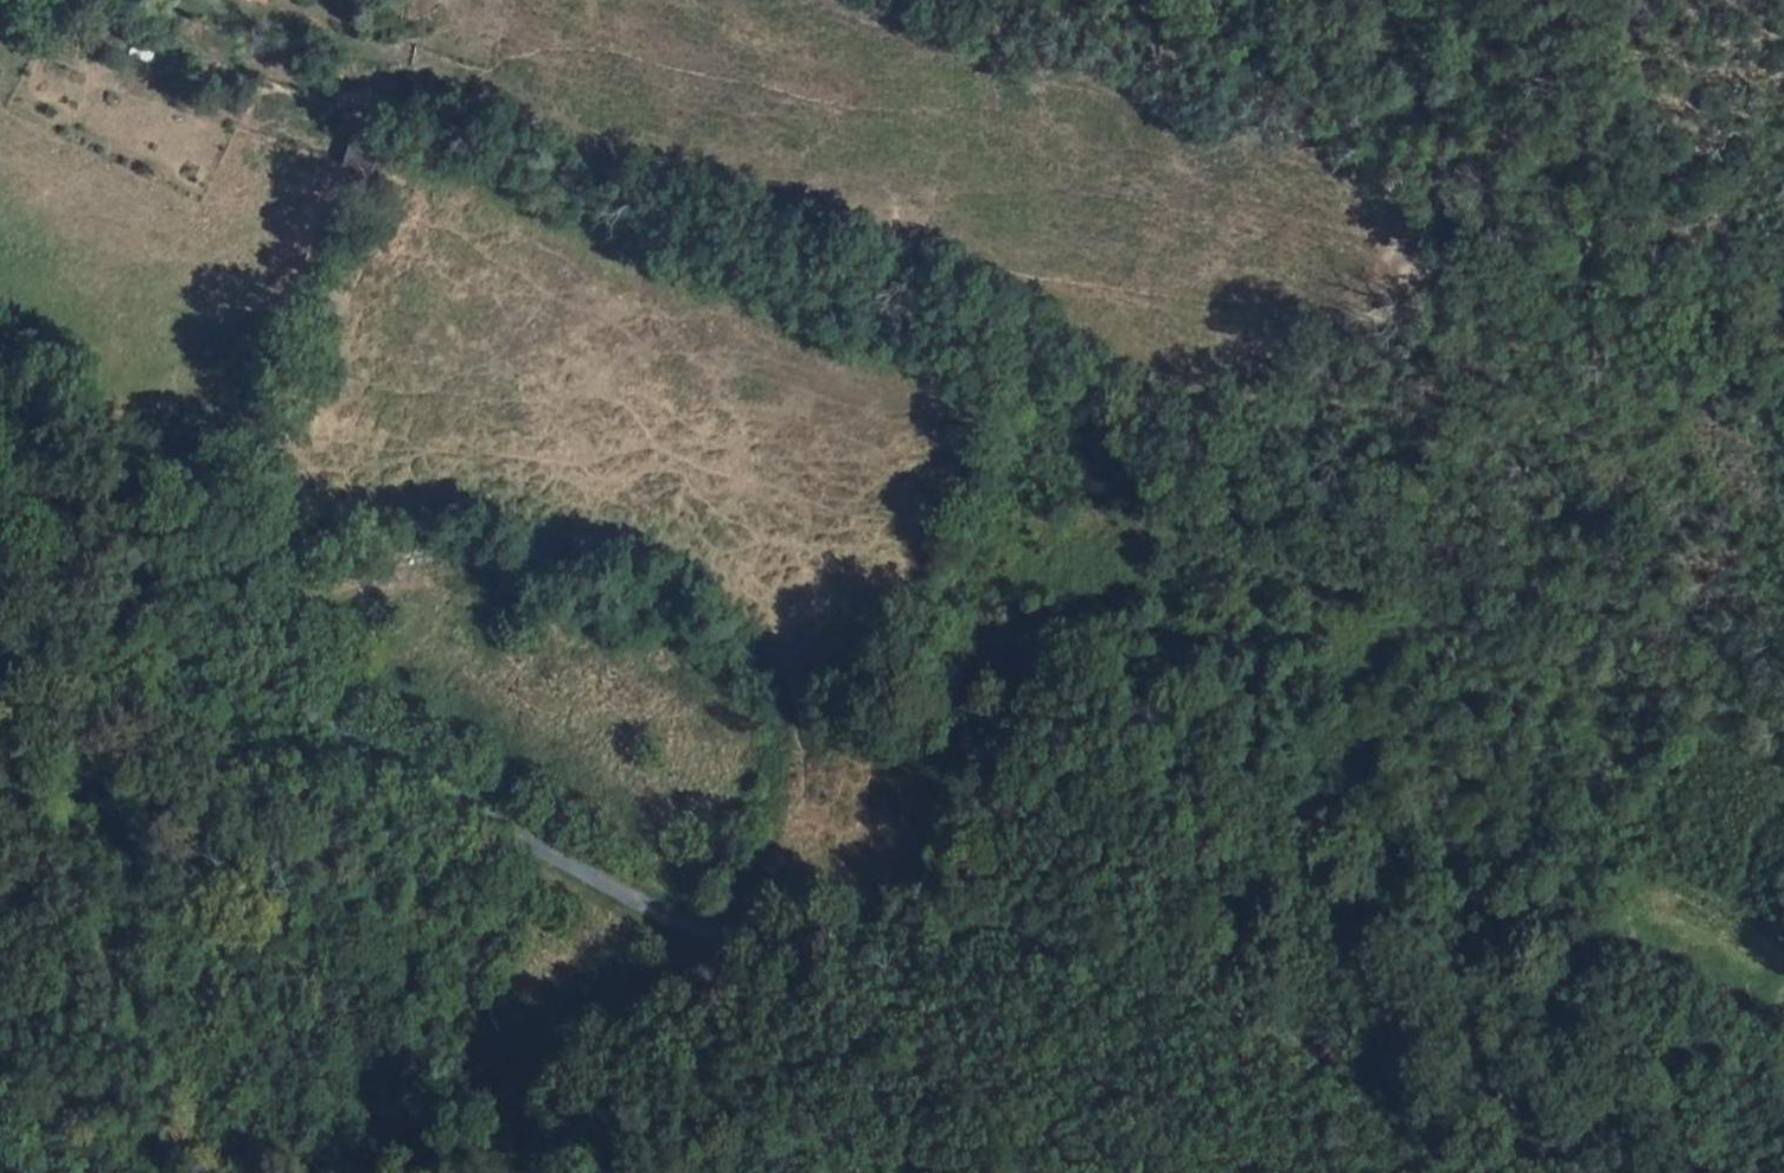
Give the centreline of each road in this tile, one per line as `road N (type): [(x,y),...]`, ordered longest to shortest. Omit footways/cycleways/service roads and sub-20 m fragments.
road 1 (unclassified): [(1465,1172),(1329,1054),(1066,941),(917,926),(707,933),(641,905),(0,554)]

